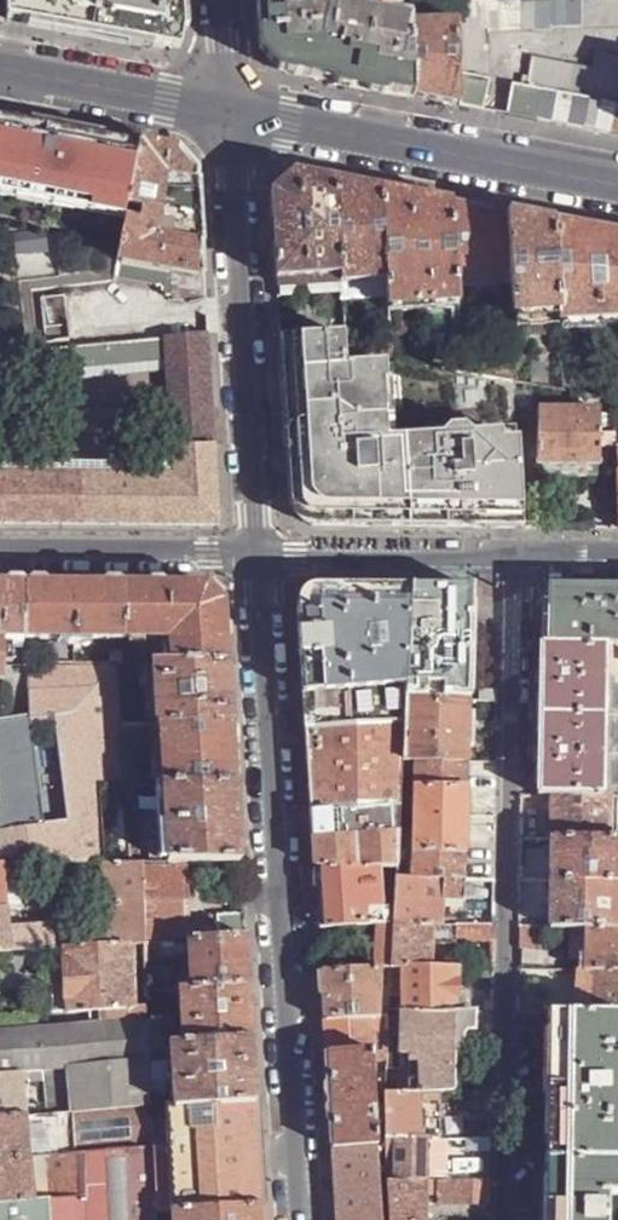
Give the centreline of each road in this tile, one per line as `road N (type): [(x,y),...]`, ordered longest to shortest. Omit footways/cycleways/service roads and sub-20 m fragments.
road 1 (residential): [(502,1219),(514,554)]
road 2 (residential): [(255,556),(296,1219)]
road 3 (residential): [(225,109),(255,556)]
road 4 (residential): [(225,109),(617,186)]
road 5 (residential): [(514,554),(255,556)]
road 6 (residential): [(255,556),(0,552)]
road 7 (residential): [(0,68),(225,109)]

